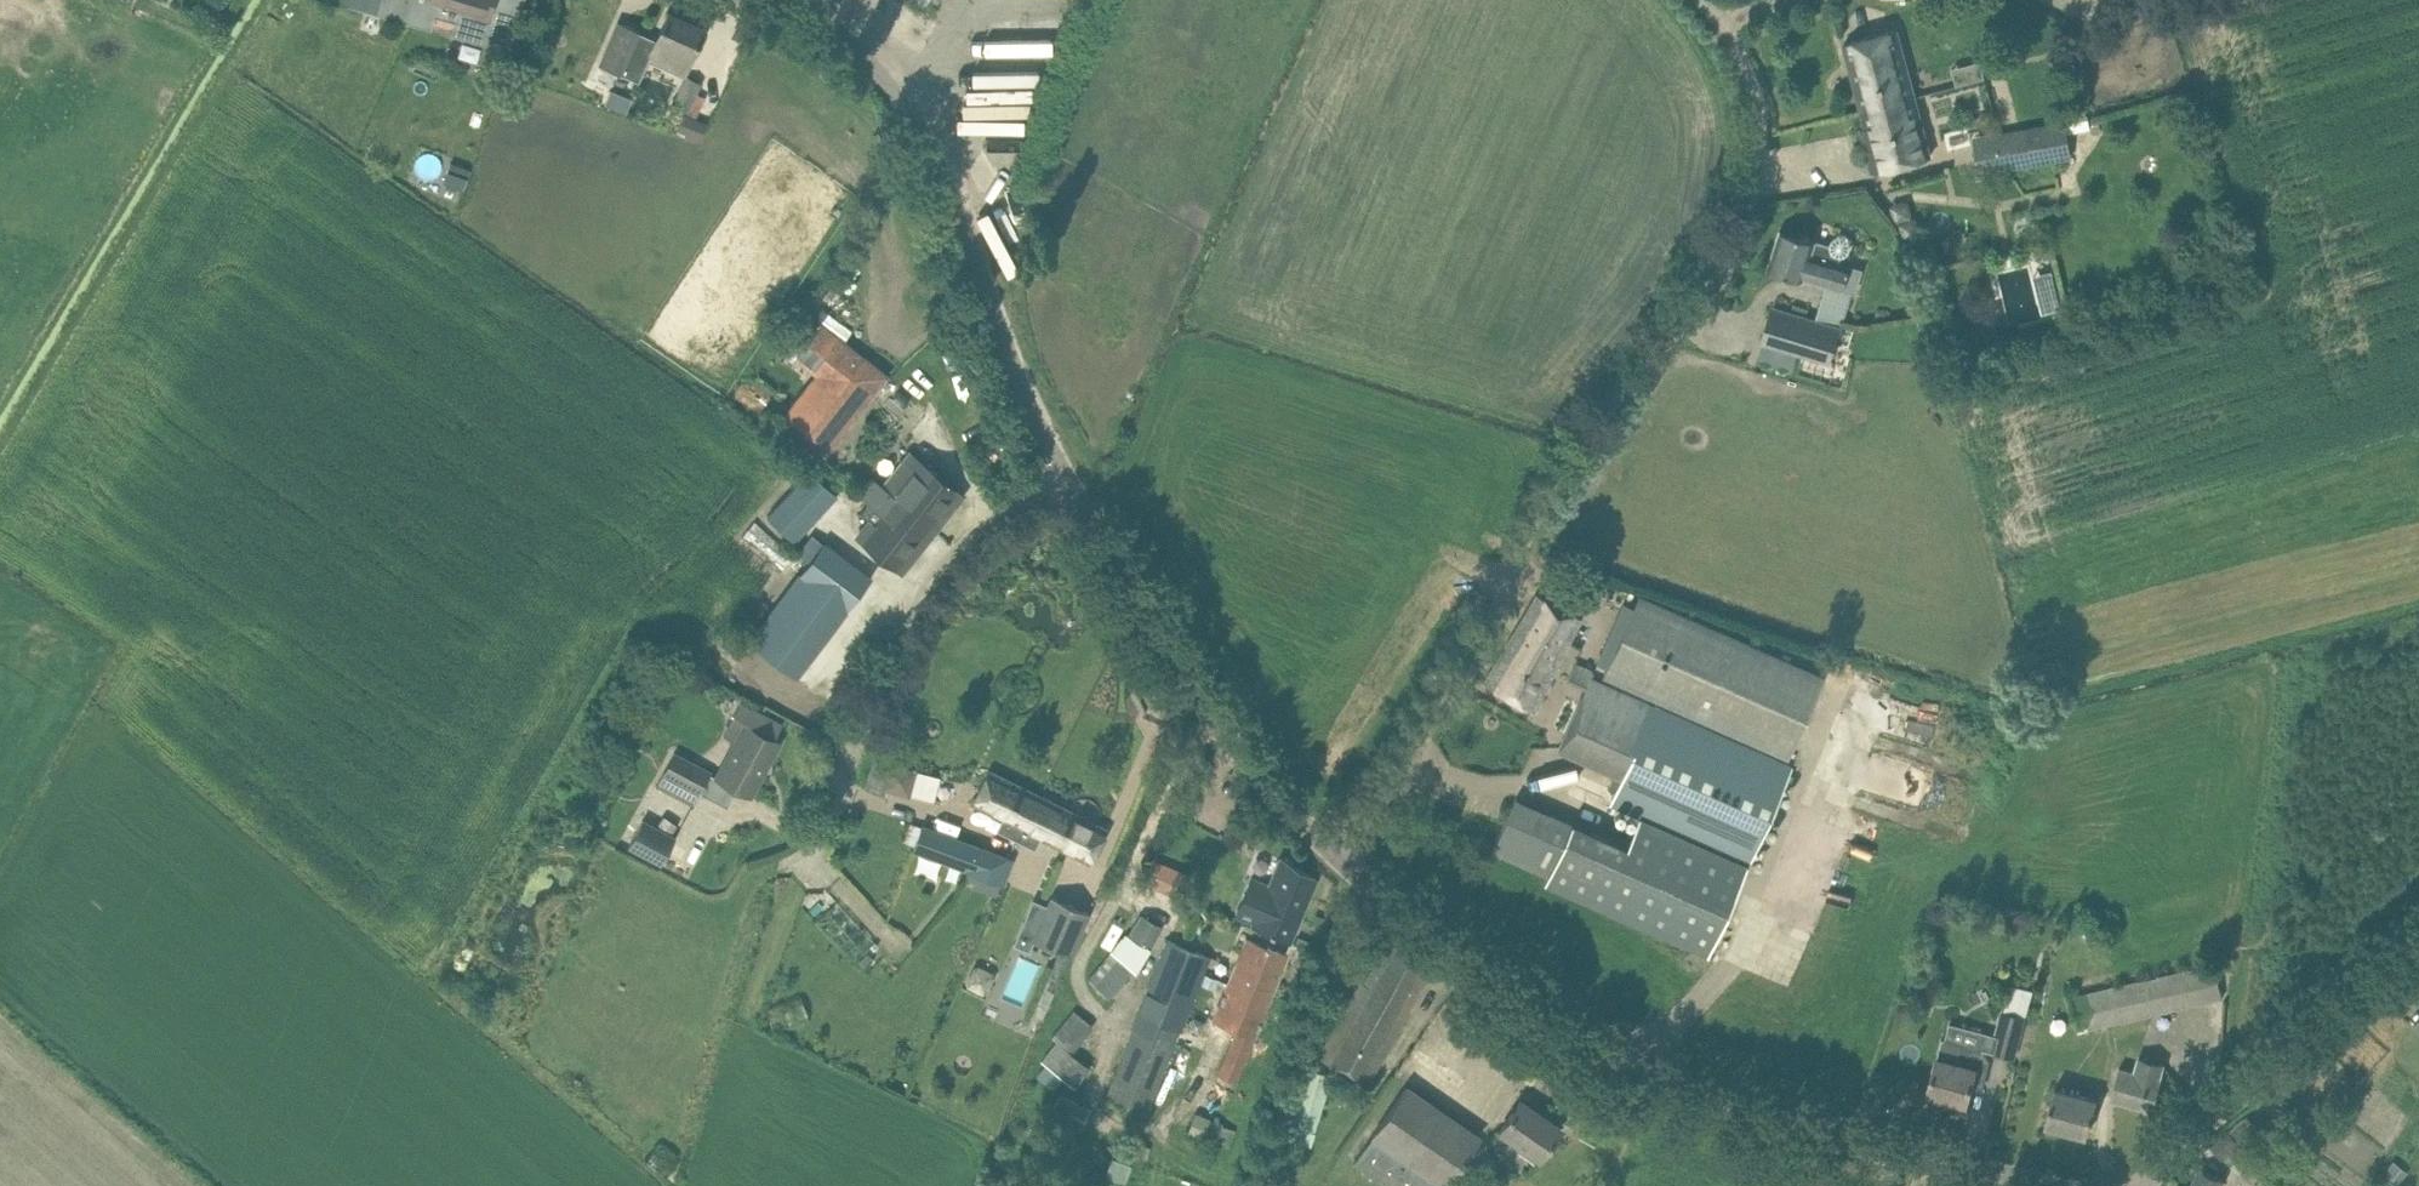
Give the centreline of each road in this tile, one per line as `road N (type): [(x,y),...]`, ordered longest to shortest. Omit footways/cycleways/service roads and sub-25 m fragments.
road 1 (unclassified): [(777,0),(816,19),(900,116),(1031,424),(1132,607),(1223,742),(1340,871)]
road 2 (unclassified): [(1340,871),(1541,493),(1602,412),(1649,369),(1722,261),(1752,185),(1756,142),(1749,99),(1719,24),(1695,0)]
road 3 (unclassified): [(2026,1185),(1653,1092),(1582,1060),(1424,947),(1340,871)]
road 4 (unclassified): [(2141,1185),(2156,1156),(2418,939)]

